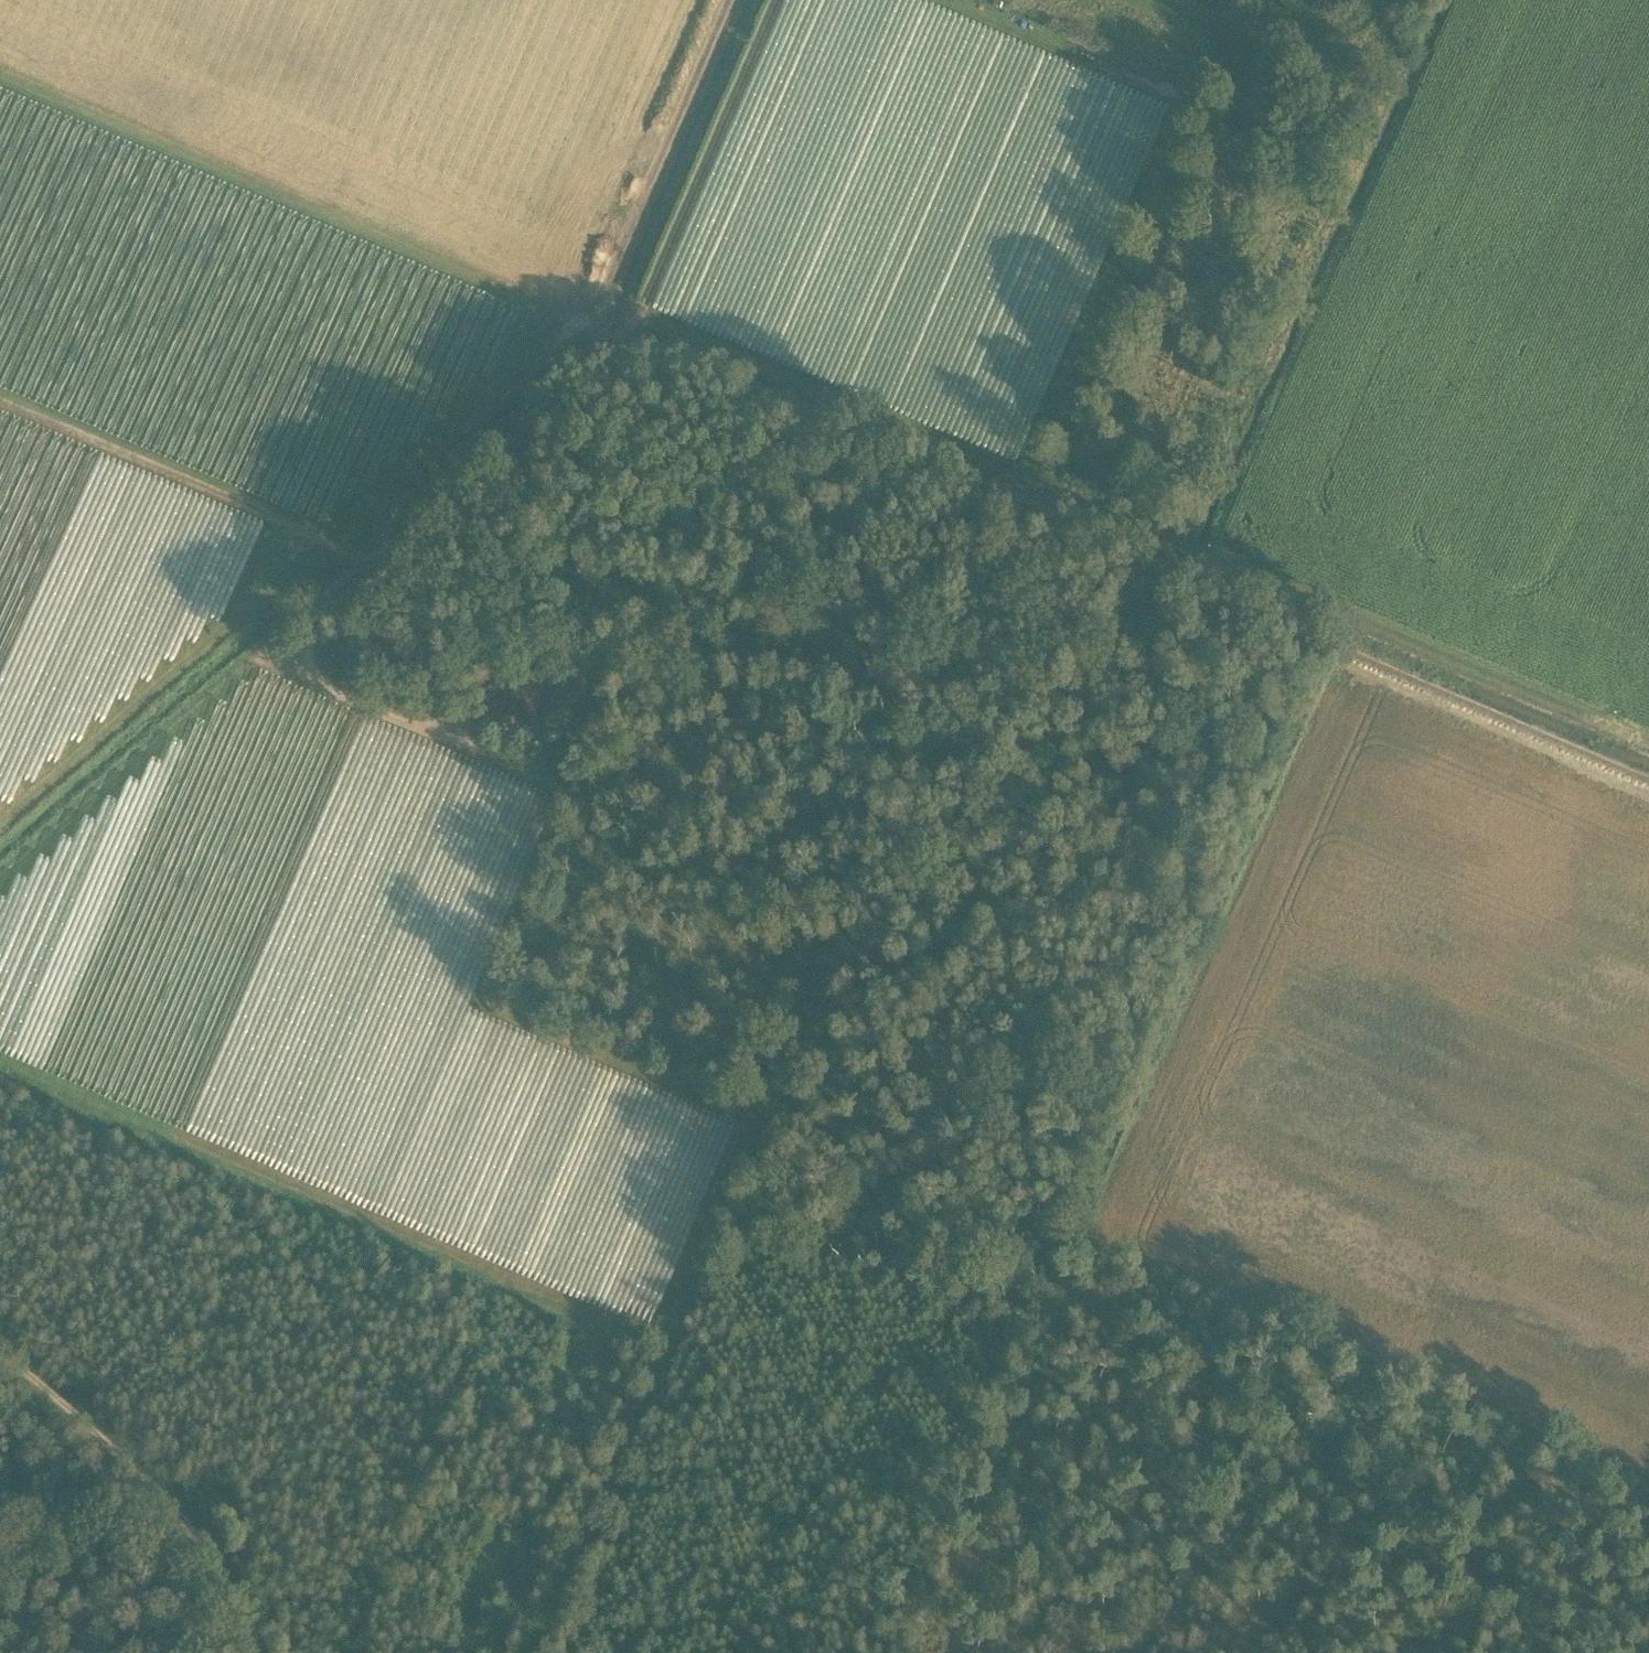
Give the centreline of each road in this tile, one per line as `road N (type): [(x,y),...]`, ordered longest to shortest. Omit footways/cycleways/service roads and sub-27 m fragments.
road 1 (track): [(539,1652),(763,1139)]
road 2 (track): [(365,572),(269,516),(0,404)]
road 3 (track): [(0,1355),(137,1472),(204,1550),(243,1652)]

